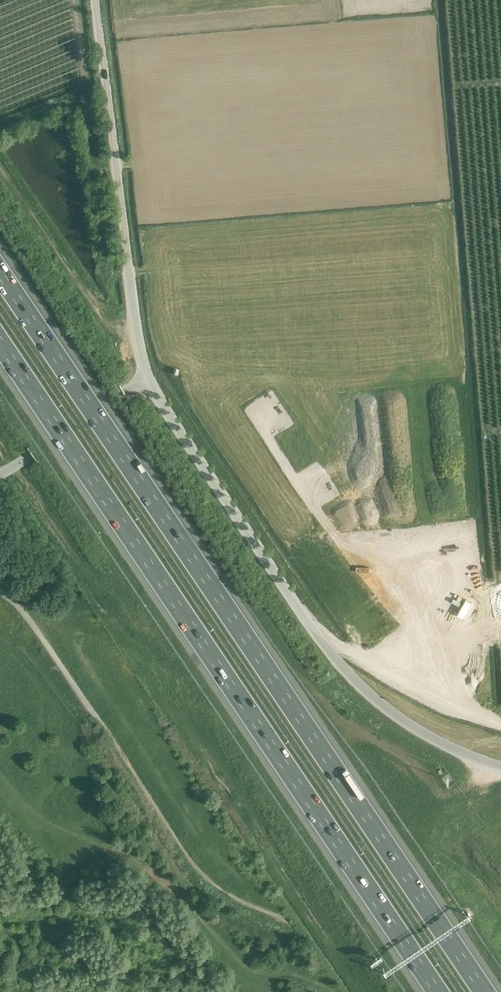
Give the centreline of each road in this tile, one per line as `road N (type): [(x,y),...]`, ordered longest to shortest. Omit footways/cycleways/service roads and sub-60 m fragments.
road 1 (motorway): [(484,991),(0,276)]
road 2 (motorway): [(0,345),(438,991)]
road 3 (tertiary): [(500,769),(398,719),(329,654),(146,379)]
road 4 (tertiary): [(146,379),(95,0)]
road 5 (track): [(291,930),(225,903),(188,865),(108,745)]
road 6 (unclassified): [(108,745),(0,591)]
road 7 (unclassified): [(0,475),(146,379)]

